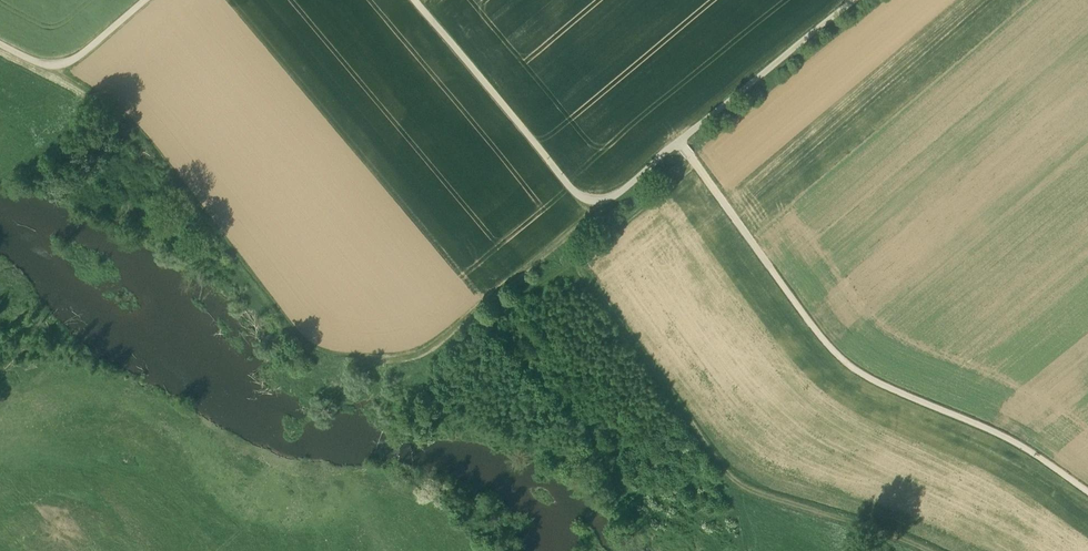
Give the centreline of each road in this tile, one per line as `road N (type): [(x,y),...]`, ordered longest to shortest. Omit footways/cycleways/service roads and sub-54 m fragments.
road 1 (track): [(52,67),(121,115),(303,356),(423,357),(598,203)]
road 2 (track): [(854,0),(598,203),(579,197),(416,0)]
road 3 (track): [(680,142),(818,333),(853,370),(1023,447),(1087,494)]
road 4 (track): [(935,550),(735,481),(561,241)]
road 5 (track): [(147,0),(66,64),(42,65),(0,44)]

